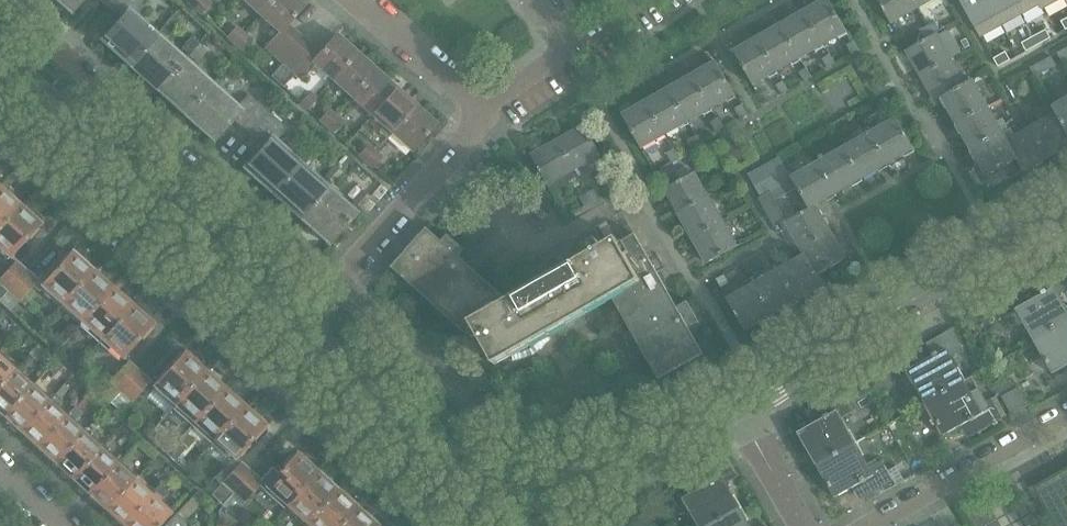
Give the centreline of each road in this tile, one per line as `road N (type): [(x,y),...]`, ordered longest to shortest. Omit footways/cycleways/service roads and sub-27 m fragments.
road 1 (residential): [(430,525),(247,372),(0,139)]
road 2 (residential): [(327,288),(0,1)]
road 3 (secondary): [(292,325),(0,67)]
road 4 (secondary): [(738,402),(1066,212)]
road 5 (secondary): [(676,438),(586,479),(537,484),(490,479),(449,460),(377,406)]
road 6 (residential): [(327,288),(481,114)]
road 7 (residential): [(871,525),(1066,415)]
road 8 (residential): [(481,114),(358,0)]
road 9 (residential): [(805,525),(738,402)]
road 10 (secondary): [(377,406),(345,357),(292,325)]
road 11 (secondary): [(292,325),(326,374),(377,406)]

